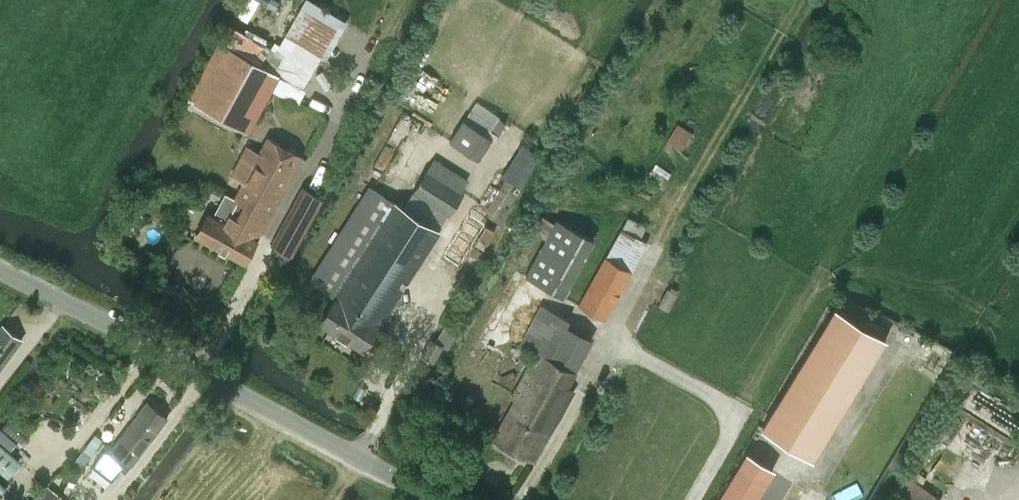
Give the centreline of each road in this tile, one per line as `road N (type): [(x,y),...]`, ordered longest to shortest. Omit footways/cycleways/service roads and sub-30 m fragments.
road 1 (unclassified): [(438,499),(0,270)]

